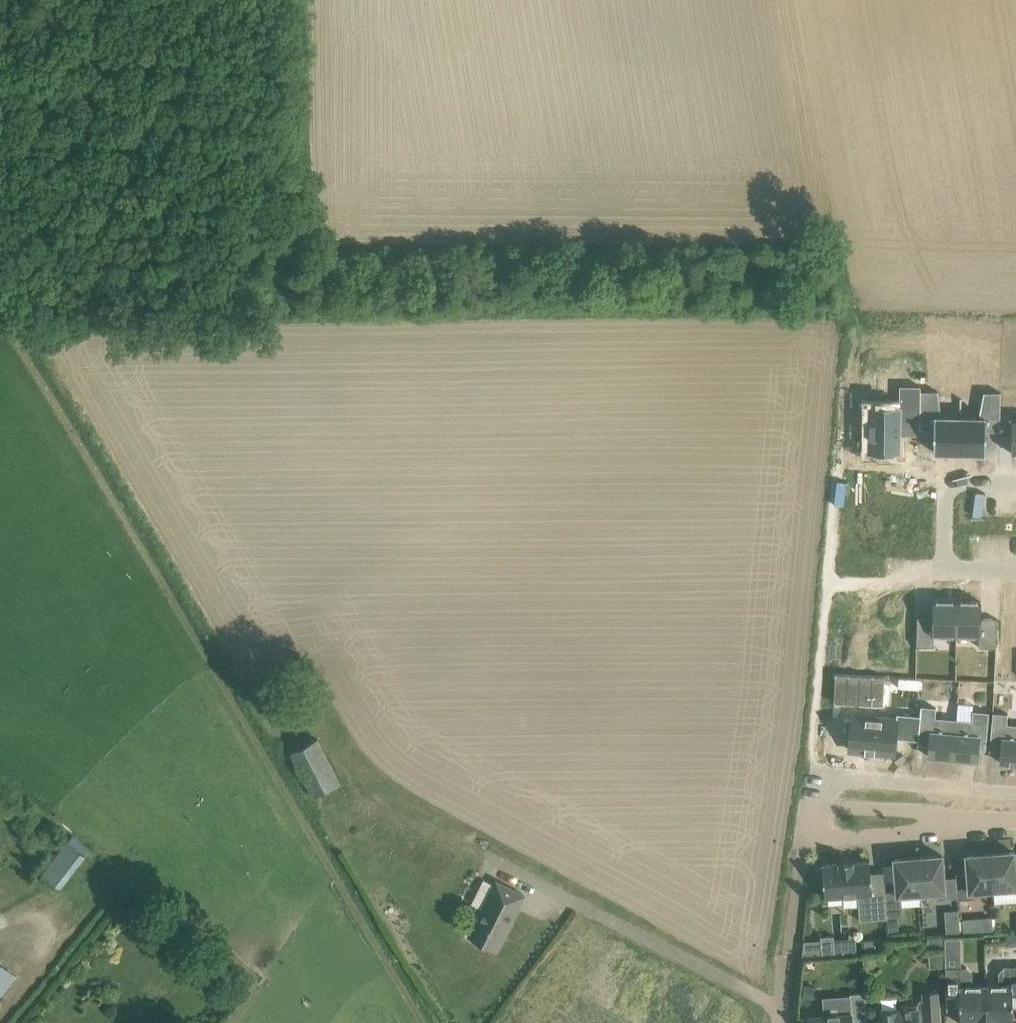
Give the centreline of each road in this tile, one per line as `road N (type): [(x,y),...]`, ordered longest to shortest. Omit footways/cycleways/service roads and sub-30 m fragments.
road 1 (residential): [(1015,473),(945,472),(946,572),(1015,571)]
road 2 (residential): [(965,817),(810,810),(806,843)]
road 3 (residential): [(806,843),(965,817)]

